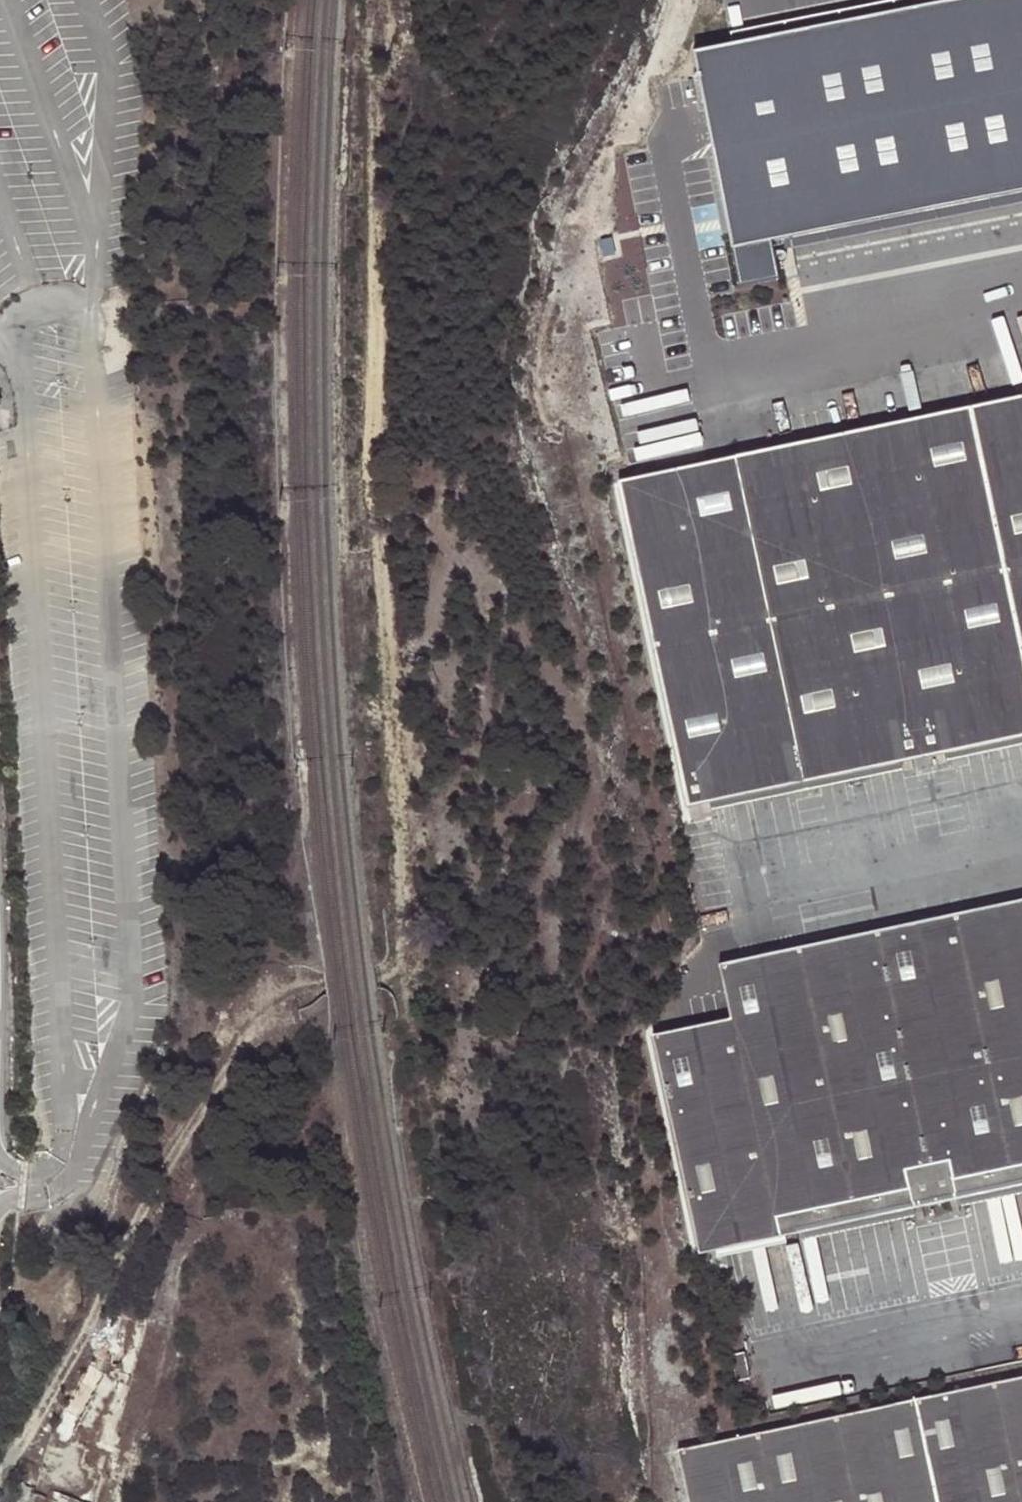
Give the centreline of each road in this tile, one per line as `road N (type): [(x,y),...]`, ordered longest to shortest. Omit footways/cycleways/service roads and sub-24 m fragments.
road 1 (track): [(0,1474),(148,1195),(238,1056),(264,992),(296,988)]
road 2 (track): [(216,1090),(222,1105),(175,1270),(174,1341),(122,1501)]
road 3 (track): [(189,1231),(252,1253),(287,1296),(295,1413)]

